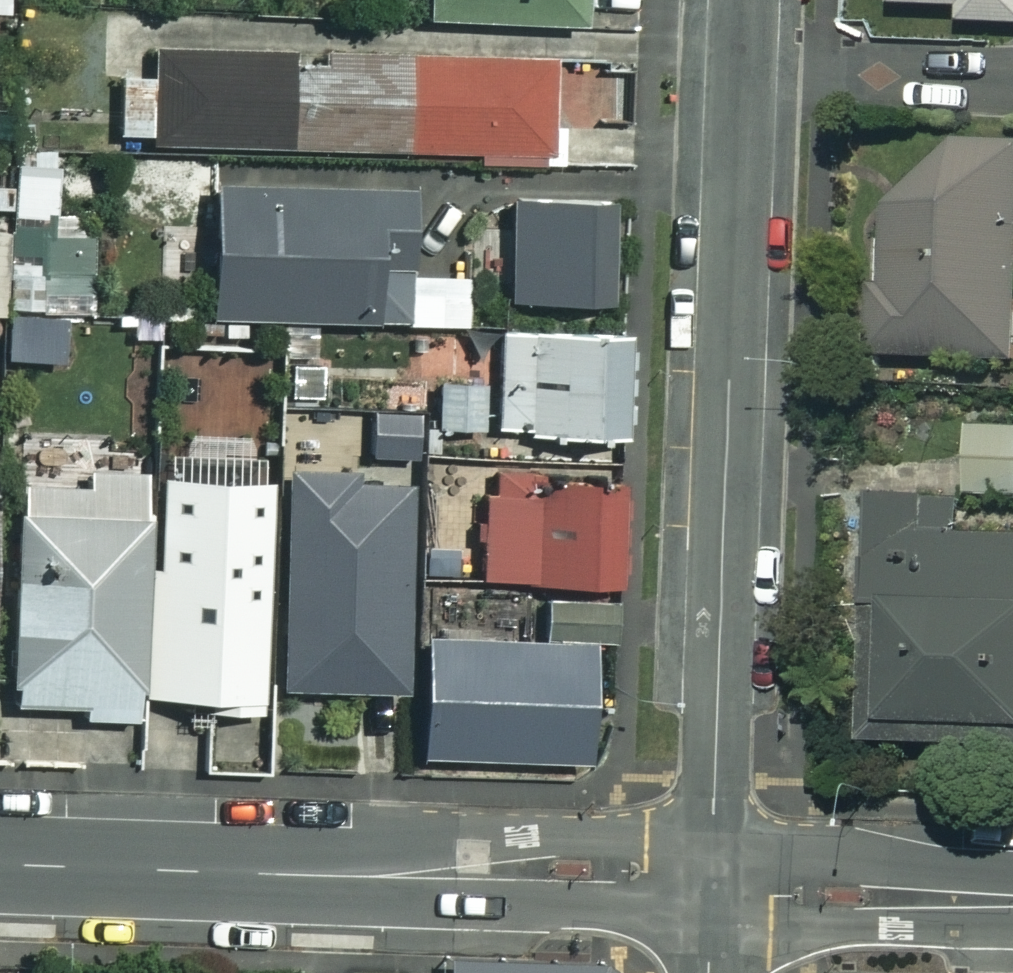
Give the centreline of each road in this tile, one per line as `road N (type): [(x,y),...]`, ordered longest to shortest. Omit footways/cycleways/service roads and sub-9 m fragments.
road 1 (residential): [(710,885),(746,0)]
road 2 (residential): [(710,885),(0,862)]
road 3 (residential): [(1012,898),(710,885)]

